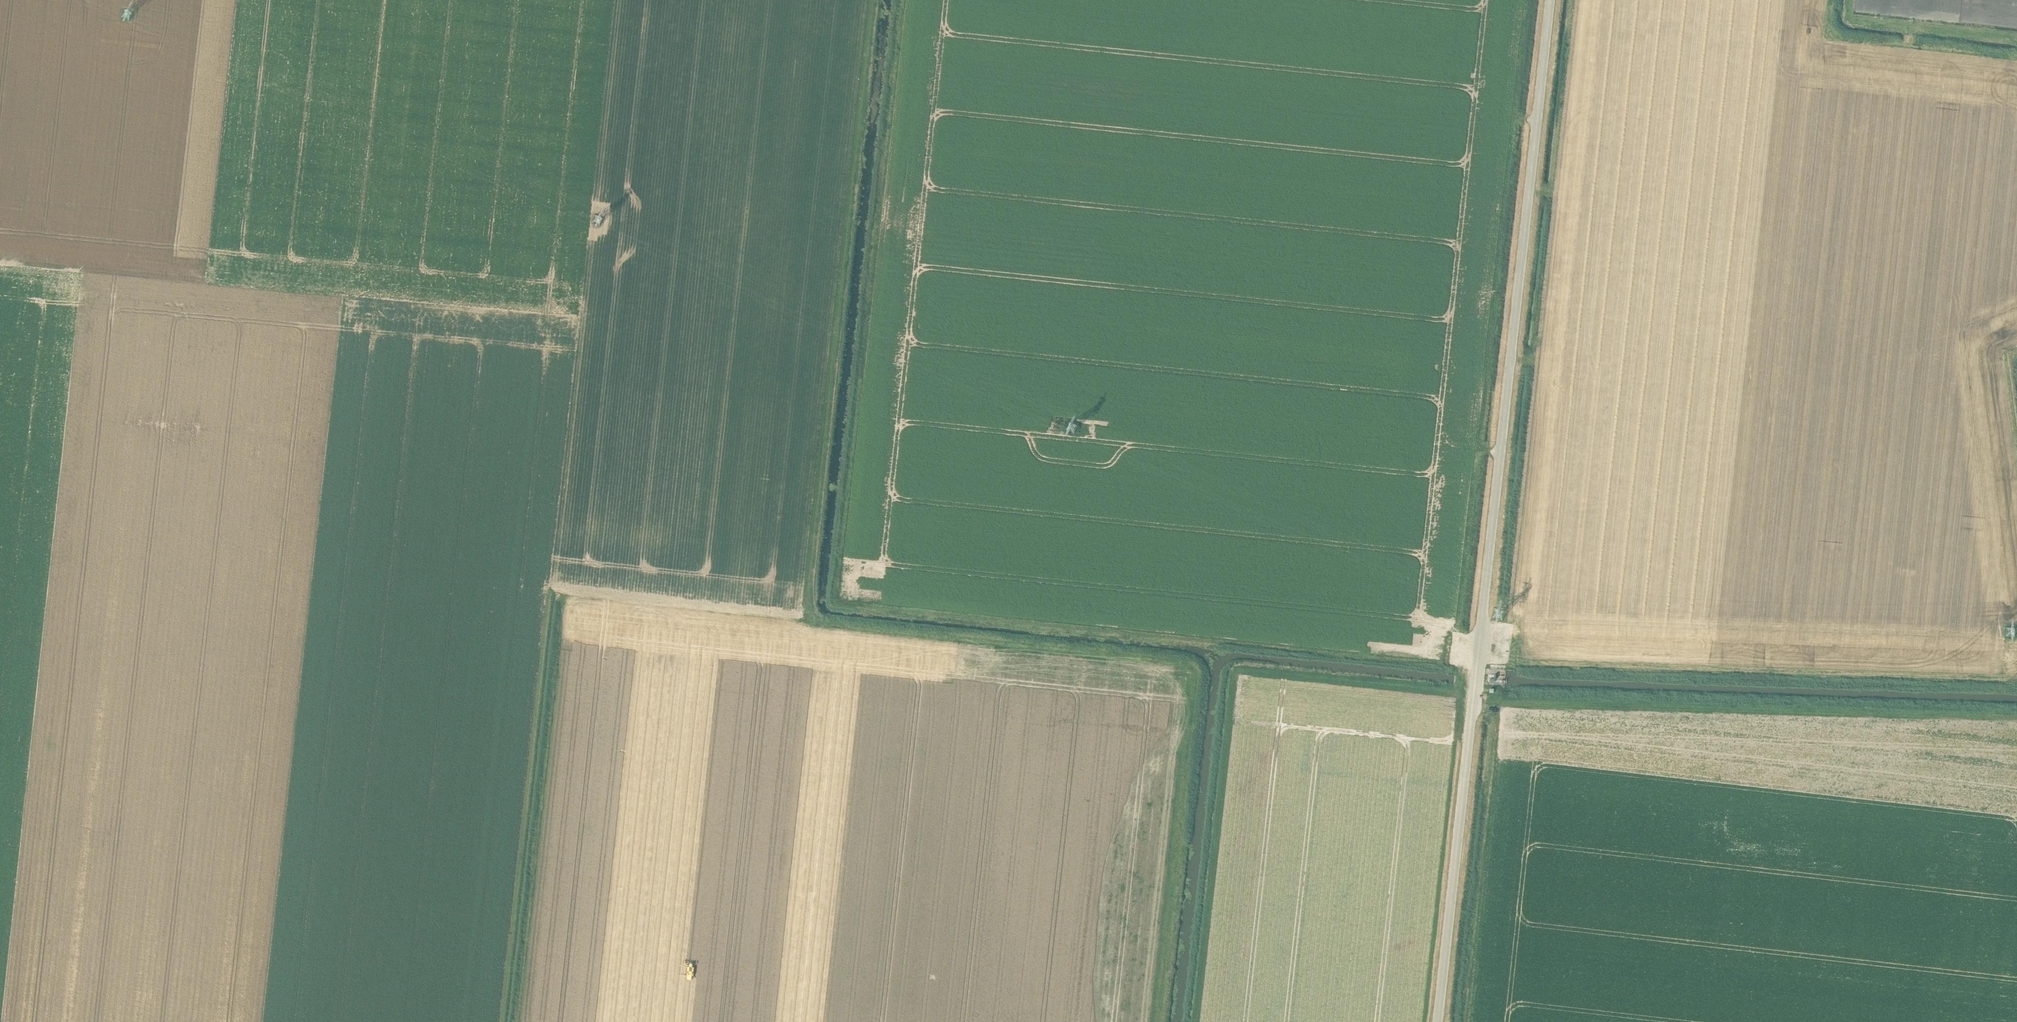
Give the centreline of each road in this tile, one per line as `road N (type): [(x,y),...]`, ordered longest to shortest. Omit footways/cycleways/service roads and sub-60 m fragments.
road 1 (track): [(871,0),(803,622),(1190,668),(1156,1021)]
road 2 (track): [(1476,668),(836,601),(901,0)]
road 3 (unclassified): [(1437,1021),(1550,0)]
road 4 (track): [(1472,702),(2016,721)]
road 5 (track): [(1477,662),(2016,679)]
road 6 (track): [(515,1021),(562,588)]
road 7 (track): [(2016,55),(1817,32)]
road 8 (track): [(1853,20),(2016,38)]

